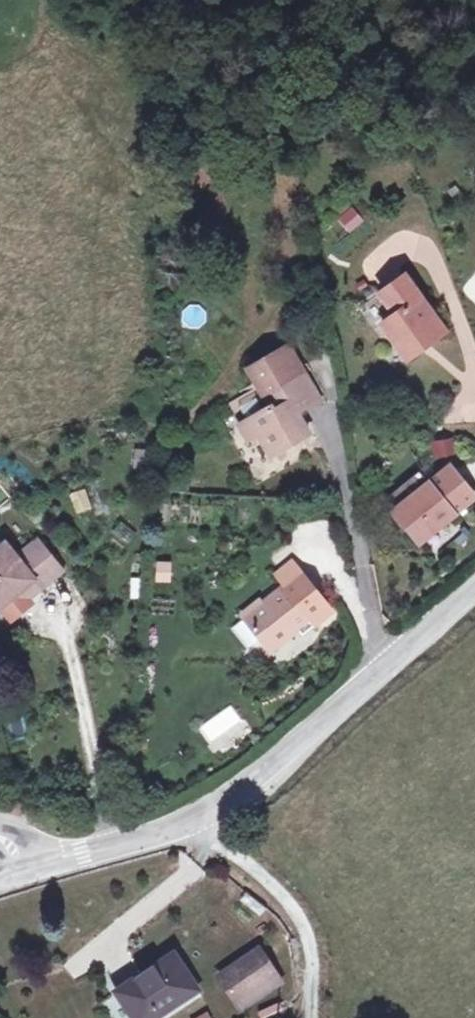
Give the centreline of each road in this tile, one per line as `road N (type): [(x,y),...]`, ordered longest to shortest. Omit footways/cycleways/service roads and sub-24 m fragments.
road 1 (tertiary): [(32,869),(193,823),(232,798),(474,589)]

